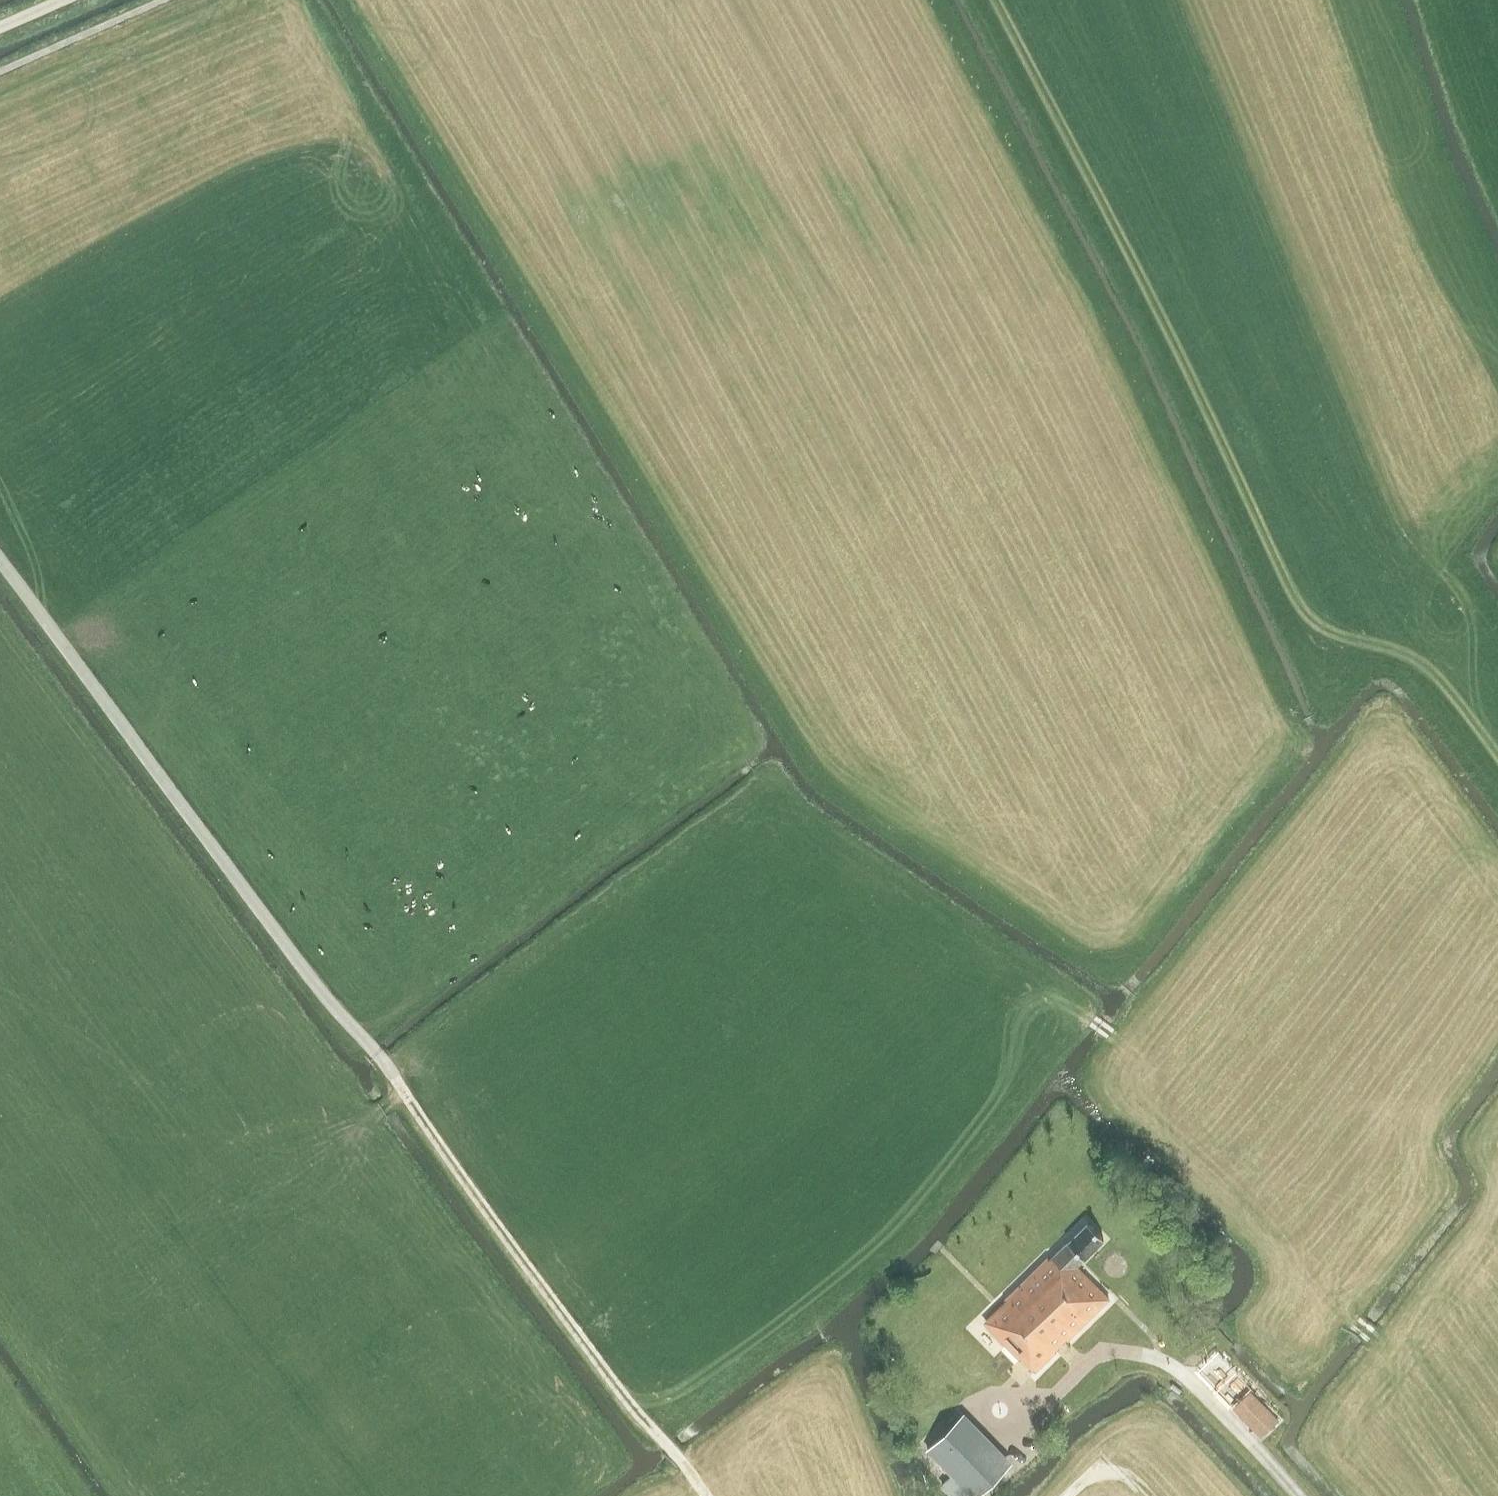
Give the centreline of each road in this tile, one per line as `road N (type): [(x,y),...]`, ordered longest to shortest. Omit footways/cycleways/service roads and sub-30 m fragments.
road 1 (track): [(0,560),(405,1095)]
road 2 (track): [(405,1095),(708,1495)]
road 3 (track): [(0,74),(171,0)]

